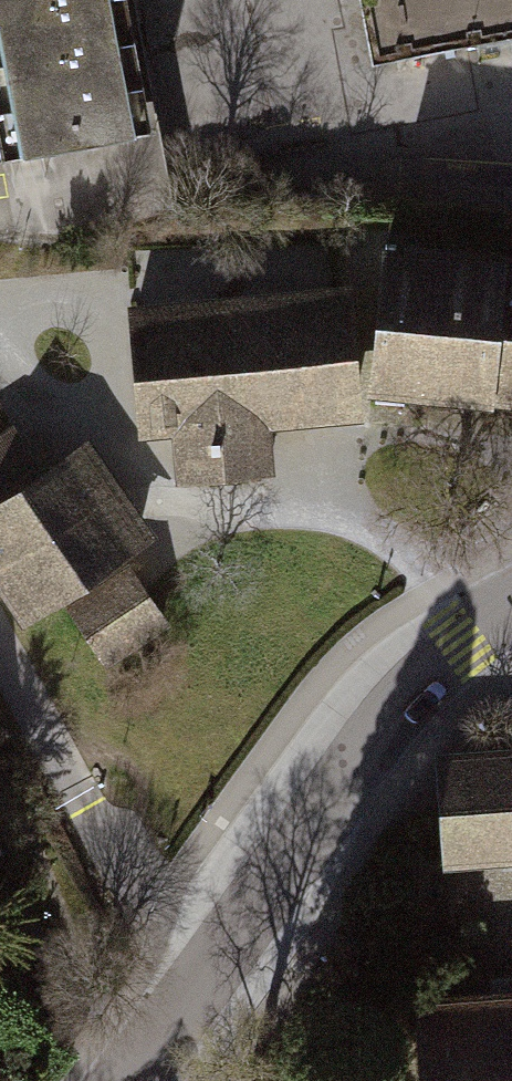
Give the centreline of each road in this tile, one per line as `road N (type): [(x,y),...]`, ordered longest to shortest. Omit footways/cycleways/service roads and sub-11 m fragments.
road 1 (tertiary): [(511,611),(400,706),(349,766),(135,1080)]

